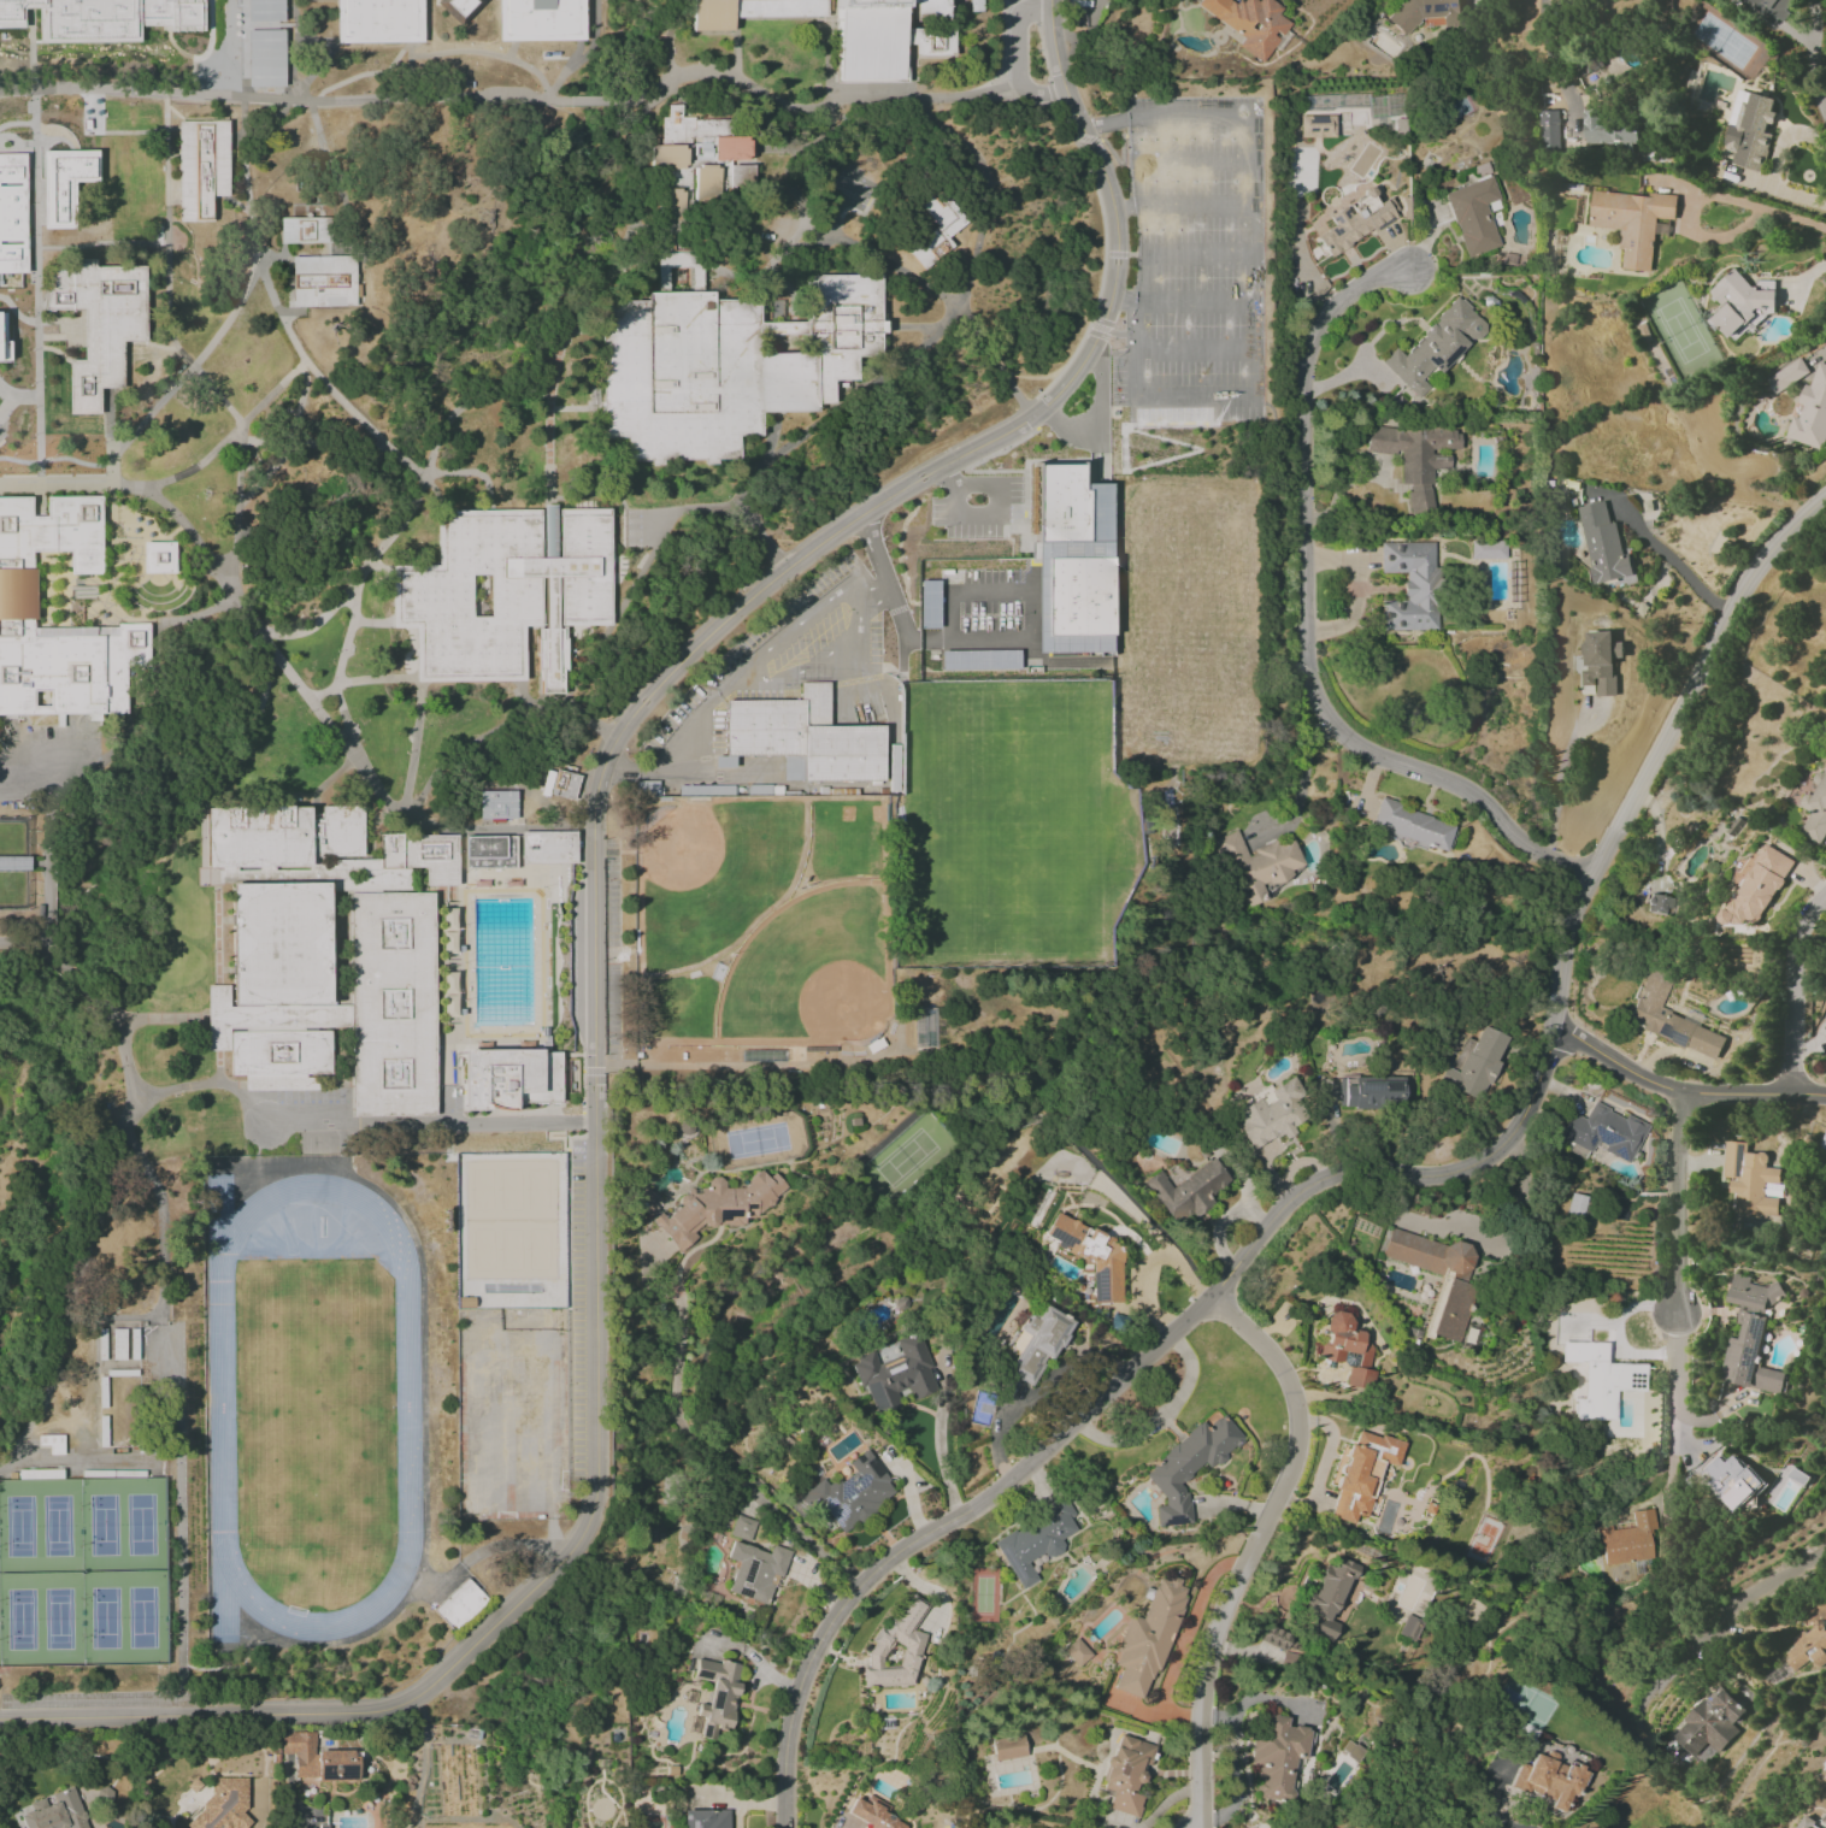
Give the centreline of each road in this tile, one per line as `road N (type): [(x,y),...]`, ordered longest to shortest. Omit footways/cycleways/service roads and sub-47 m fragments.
road 1 (residential): [(1052,0),(1068,92),(1115,210),(1113,296),(1086,358),(1024,424),(788,568),(640,707),(611,750),(593,802),(596,1491),(584,1538),(494,1629)]
road 2 (residential): [(1553,1024),(1532,1101),(1494,1151),(1449,1174),(1360,1169),(1308,1186),(1284,1204),(1208,1299),(984,1504),(889,1558),(838,1612),(803,1676),(788,1739),(787,1827)]
road 3 (residential): [(1592,878),(1525,847),(1467,789),(1390,762),(1342,733),(1317,701),(1307,662),(1301,397),(1309,344),(1332,308),(1366,281),(1408,271)]
road 4 (residential): [(1825,501),(1771,552),(1731,612),(1625,812),(1565,937),(1553,1024)]
road 5 (residential): [(1212,1296),(1273,1355),(1298,1427),(1294,1469),(1219,1622),(1200,1703),(1196,1827)]
road 6 (residential): [(494,1629),(414,1696),(366,1711),(0,1719)]
road 7 (residential): [(1795,1093),(1683,1092),(1628,1071),(1553,1024)]
road 8 (residential): [(1683,1092),(1677,1311)]
road 9 (residential): [(1825,899),(1798,934),(1795,1093)]

